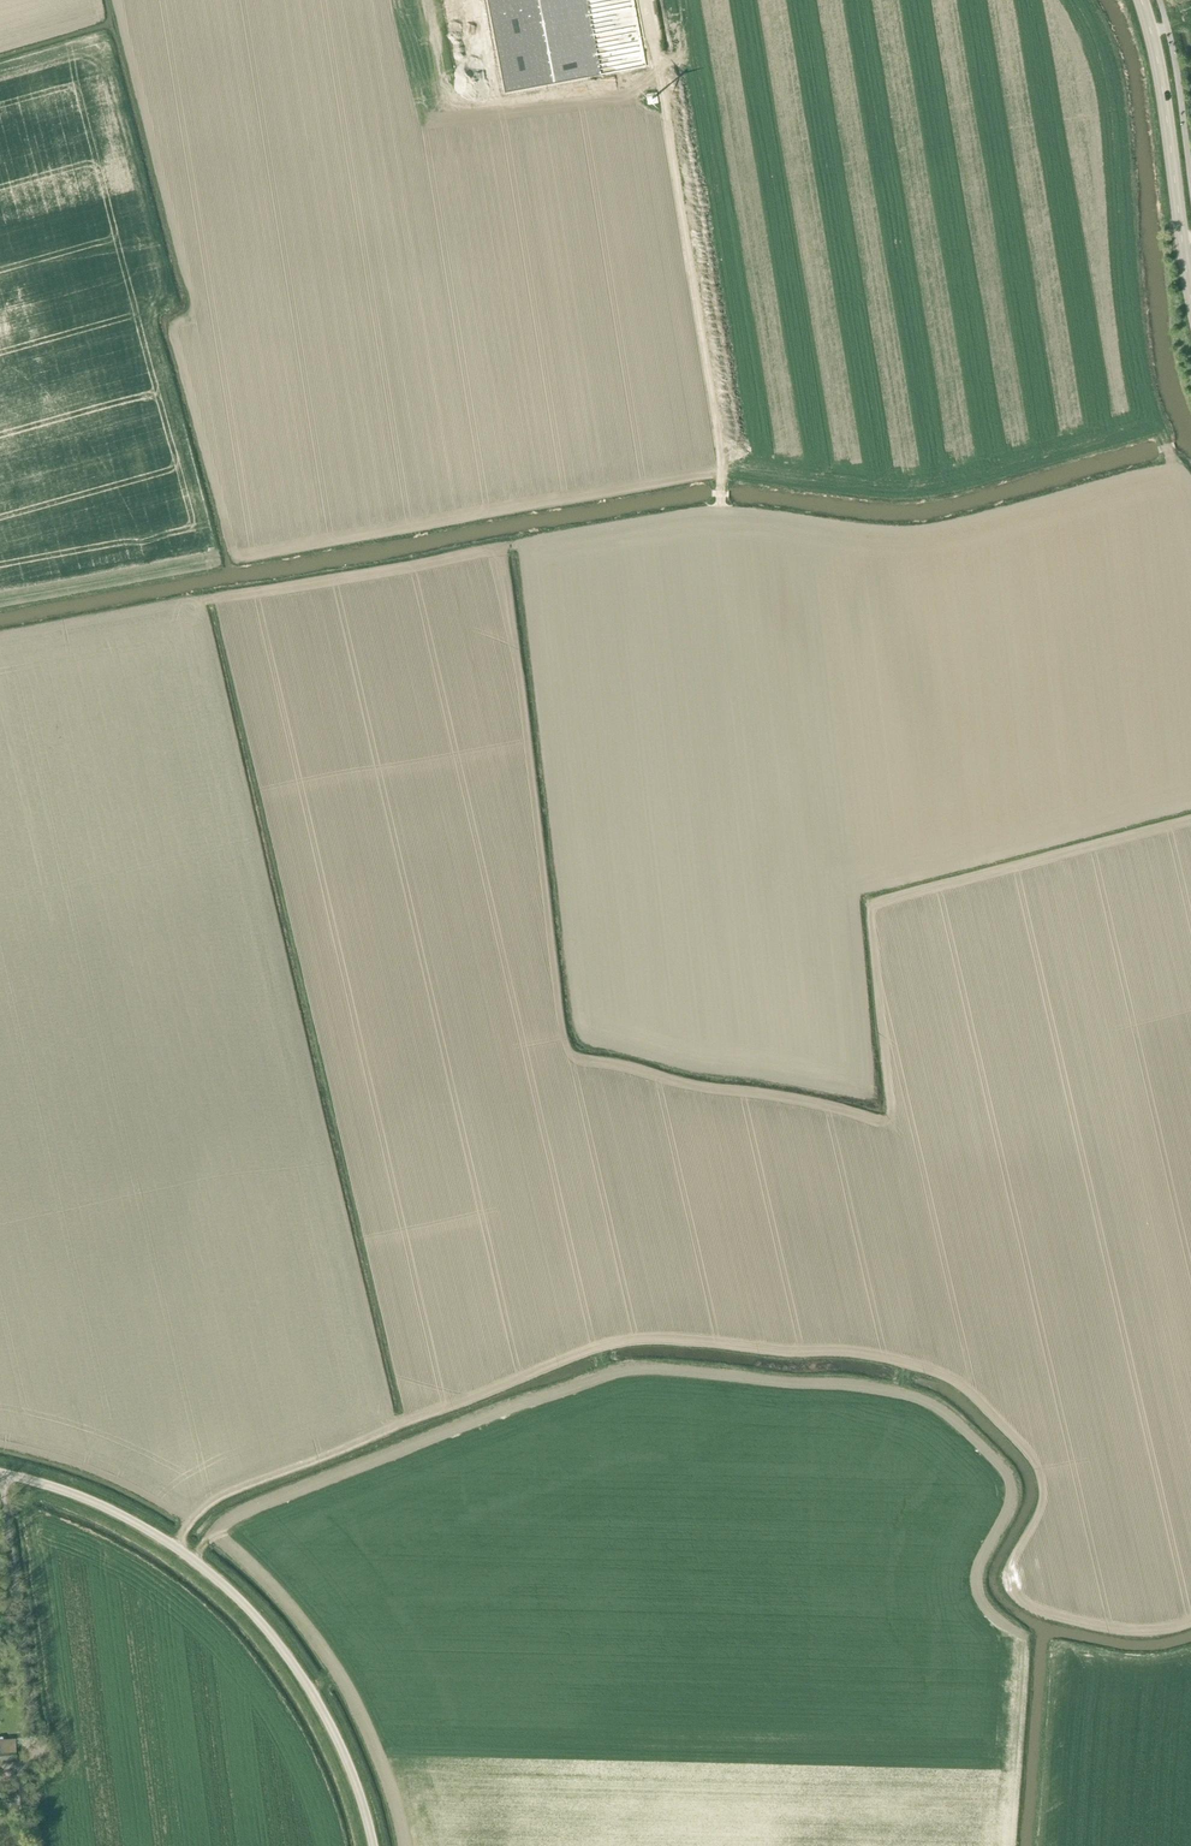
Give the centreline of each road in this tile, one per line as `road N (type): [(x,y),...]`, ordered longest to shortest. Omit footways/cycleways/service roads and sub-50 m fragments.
road 1 (unclassified): [(372,1845),(325,1717),(244,1605),(184,1554),(121,1515),(0,1473)]
road 2 (secondary): [(1190,299),(1162,81),(1141,0)]

